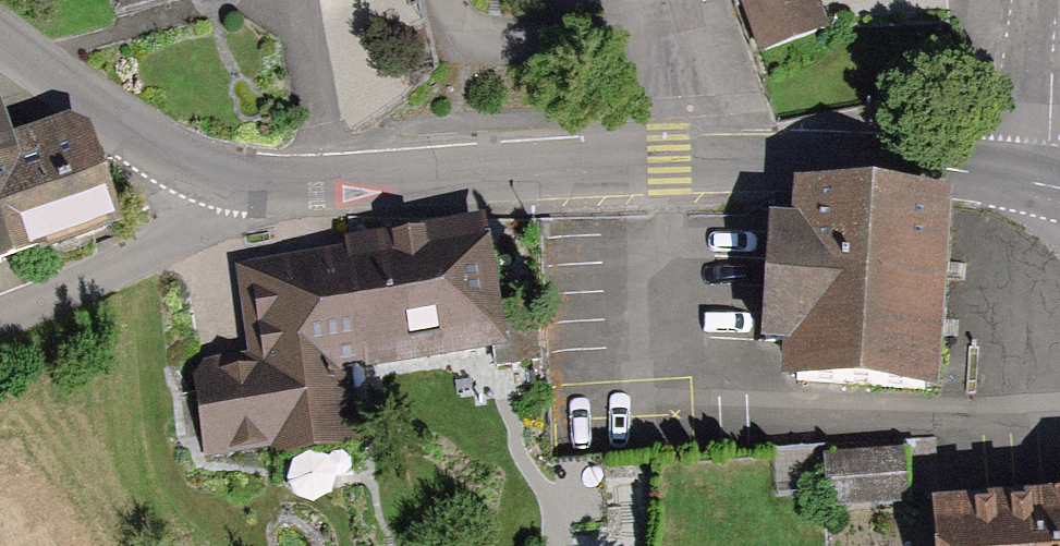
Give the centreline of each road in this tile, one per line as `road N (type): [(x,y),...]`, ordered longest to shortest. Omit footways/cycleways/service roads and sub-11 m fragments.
road 1 (tertiary): [(229,182),(327,188),(701,160),(906,163),(1048,182)]
road 2 (tertiary): [(0,34),(113,118),(229,182)]
road 3 (residential): [(0,310),(211,219),(229,182)]
road 4 (residential): [(1048,182),(1057,0)]

